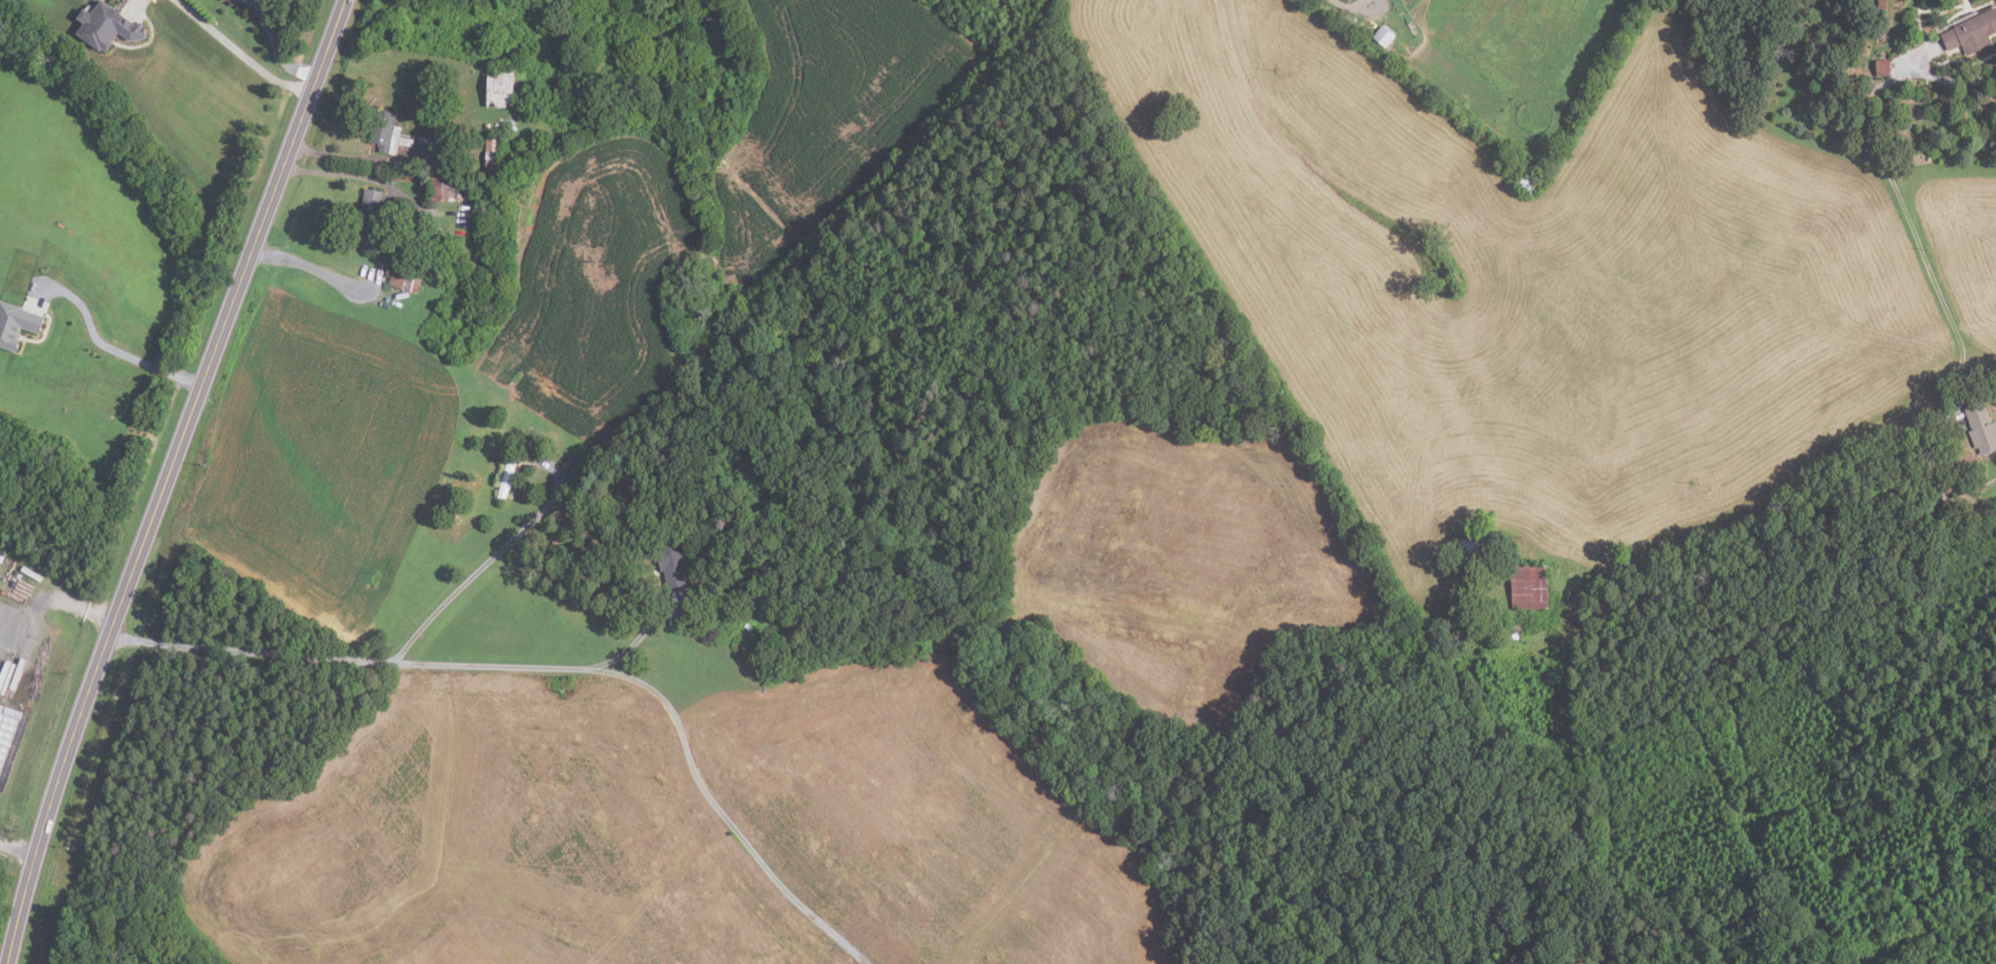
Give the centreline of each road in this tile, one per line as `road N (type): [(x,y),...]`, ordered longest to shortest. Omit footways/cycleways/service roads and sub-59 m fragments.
road 1 (primary): [(6,963),(90,684),(343,0)]

